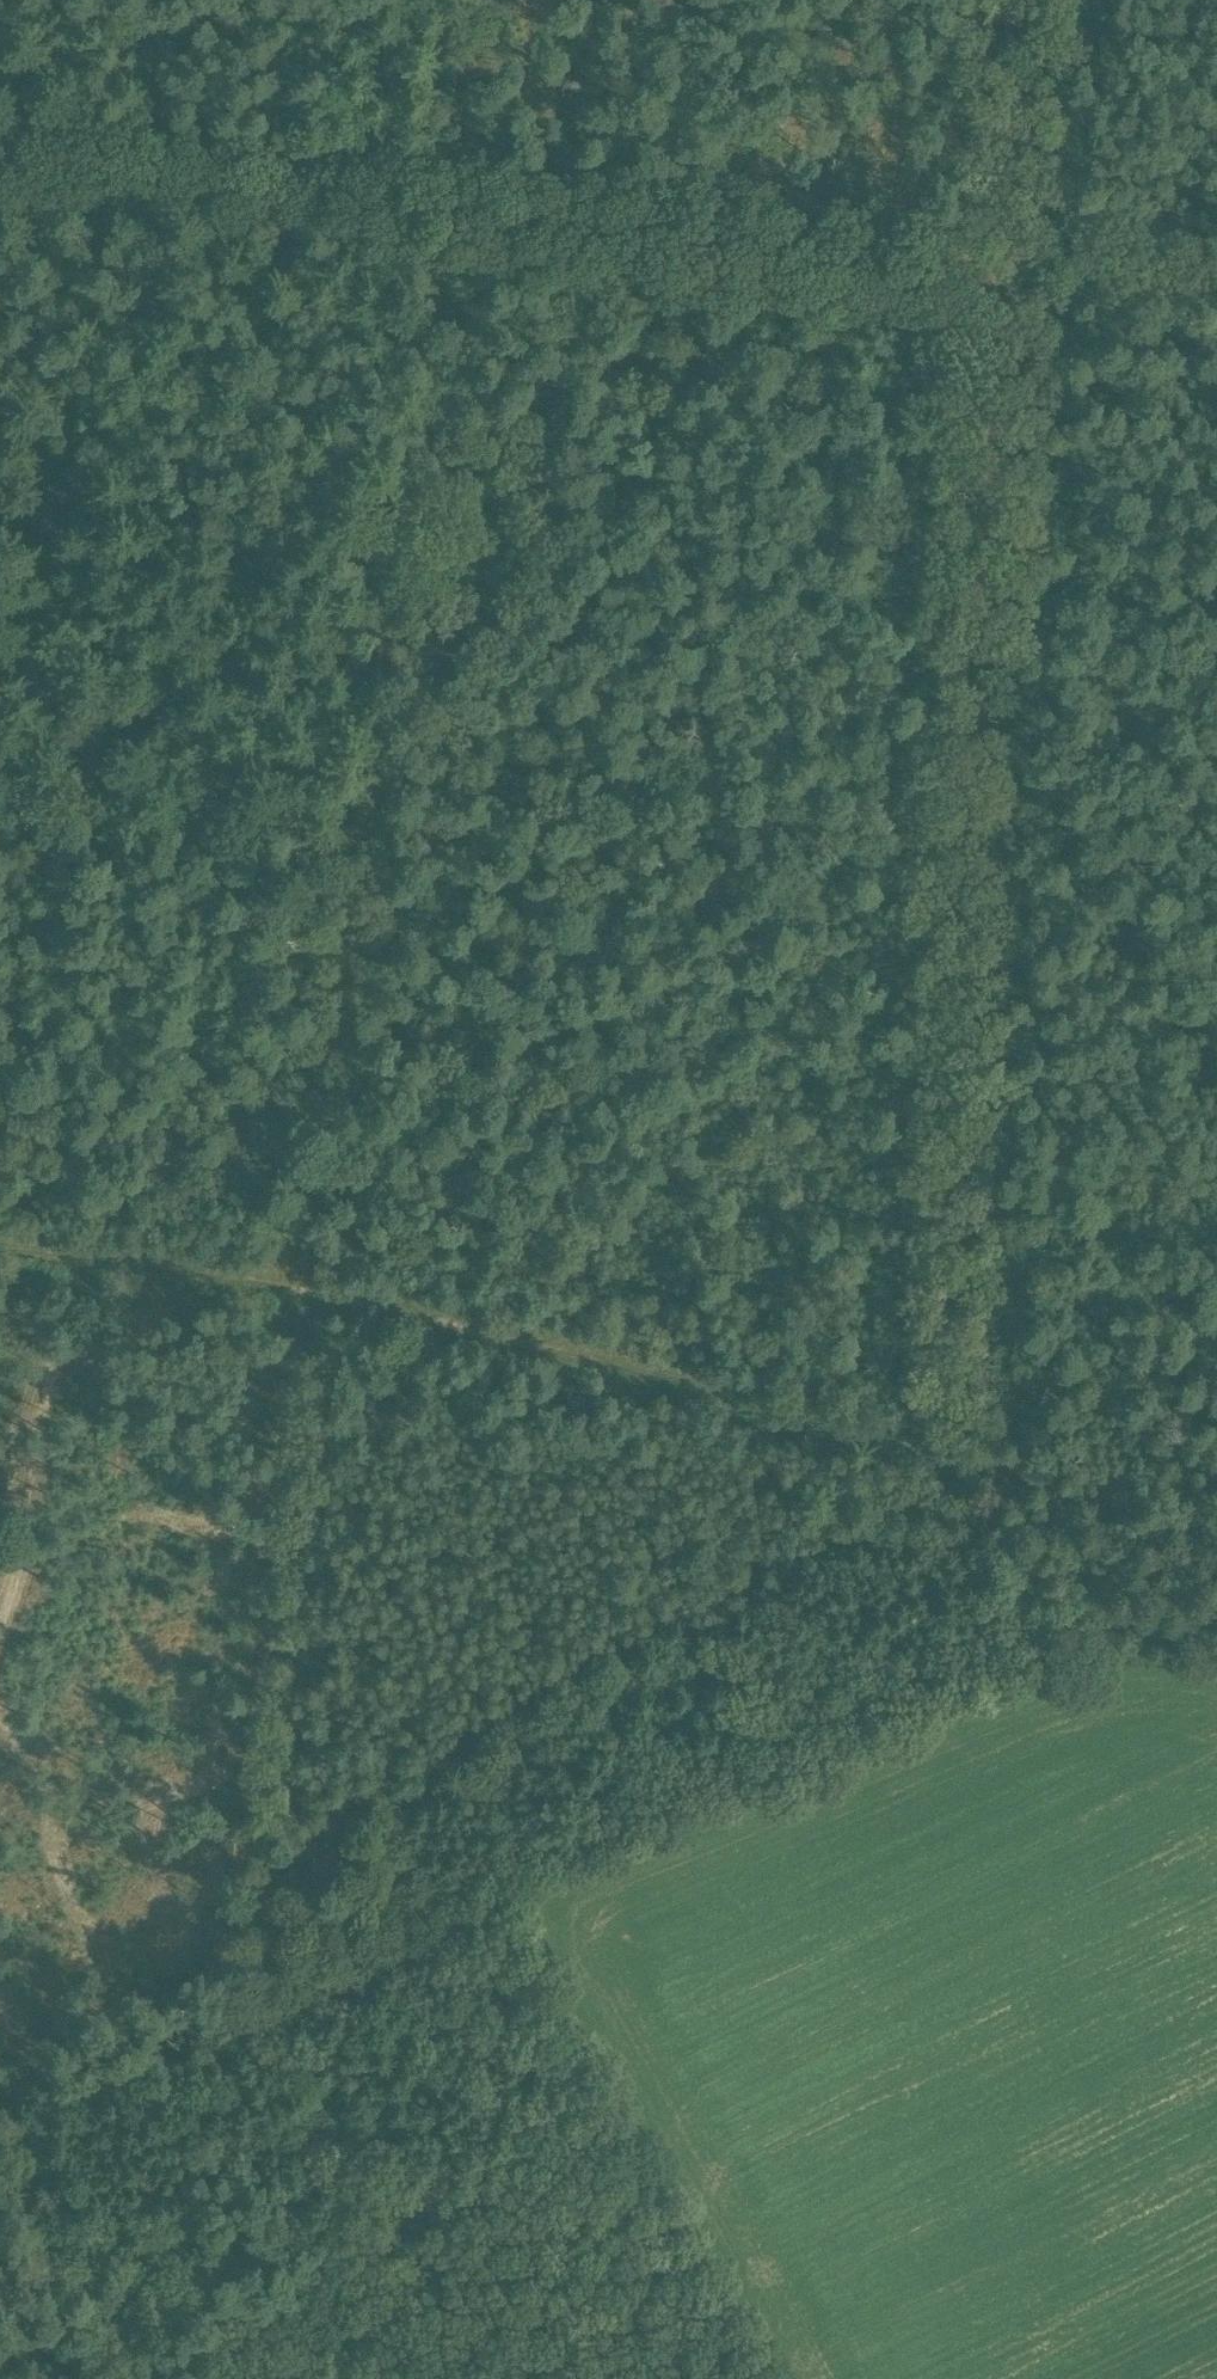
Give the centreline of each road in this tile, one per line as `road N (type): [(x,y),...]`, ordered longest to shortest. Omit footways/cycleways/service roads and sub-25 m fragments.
road 1 (track): [(0,2055),(240,1919),(294,1296),(477,0)]
road 2 (track): [(1027,0),(933,1455)]
road 3 (track): [(0,139),(448,202),(1011,248)]
road 4 (track): [(0,1238),(294,1296),(933,1455)]

